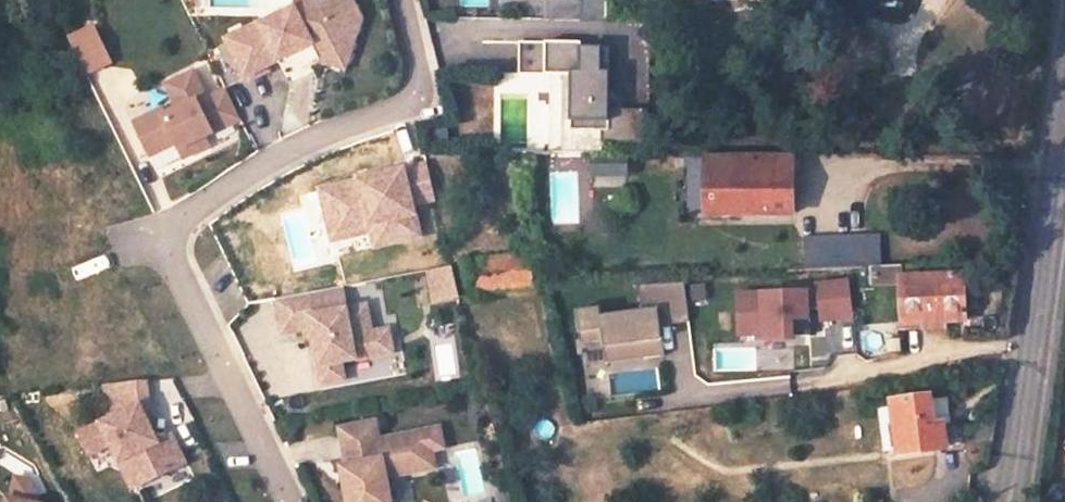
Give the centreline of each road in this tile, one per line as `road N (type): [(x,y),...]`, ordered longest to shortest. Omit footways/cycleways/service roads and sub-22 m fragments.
road 1 (residential): [(389,0),(407,74),(394,110),(287,153),(182,222),(162,247),(282,501)]
road 2 (tertiary): [(1011,501),(1064,115)]

